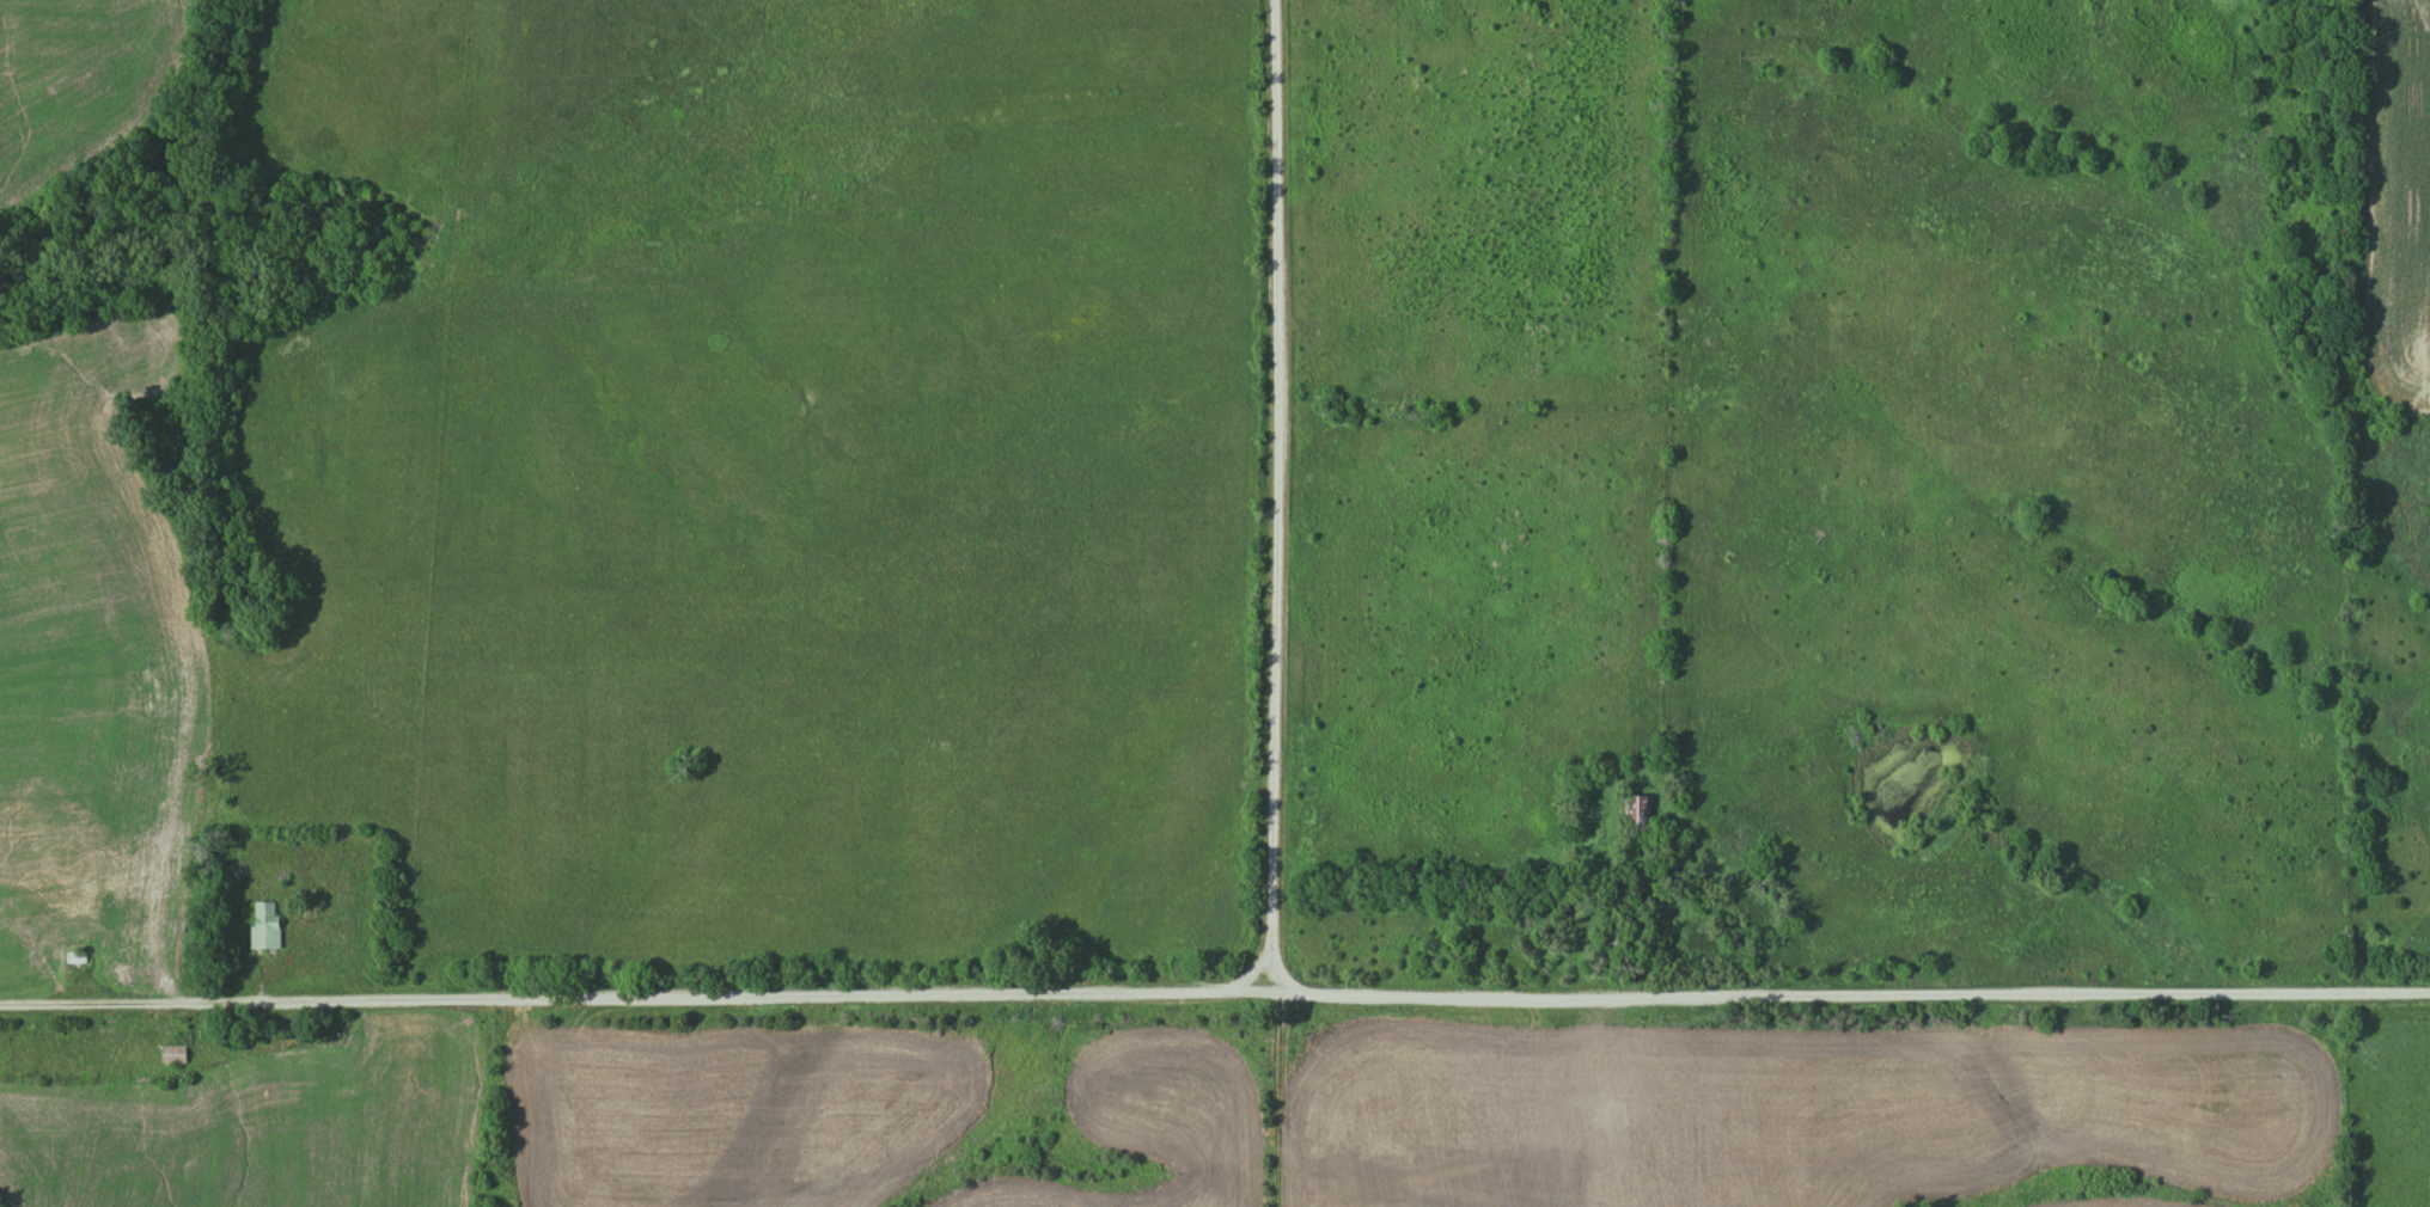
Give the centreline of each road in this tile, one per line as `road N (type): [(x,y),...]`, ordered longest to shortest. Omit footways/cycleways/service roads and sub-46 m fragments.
road 1 (track): [(0,1006),(1287,993)]
road 2 (residential): [(1287,993),(1570,1006),(2429,996)]
road 3 (residential): [(1287,993),(1275,0)]

